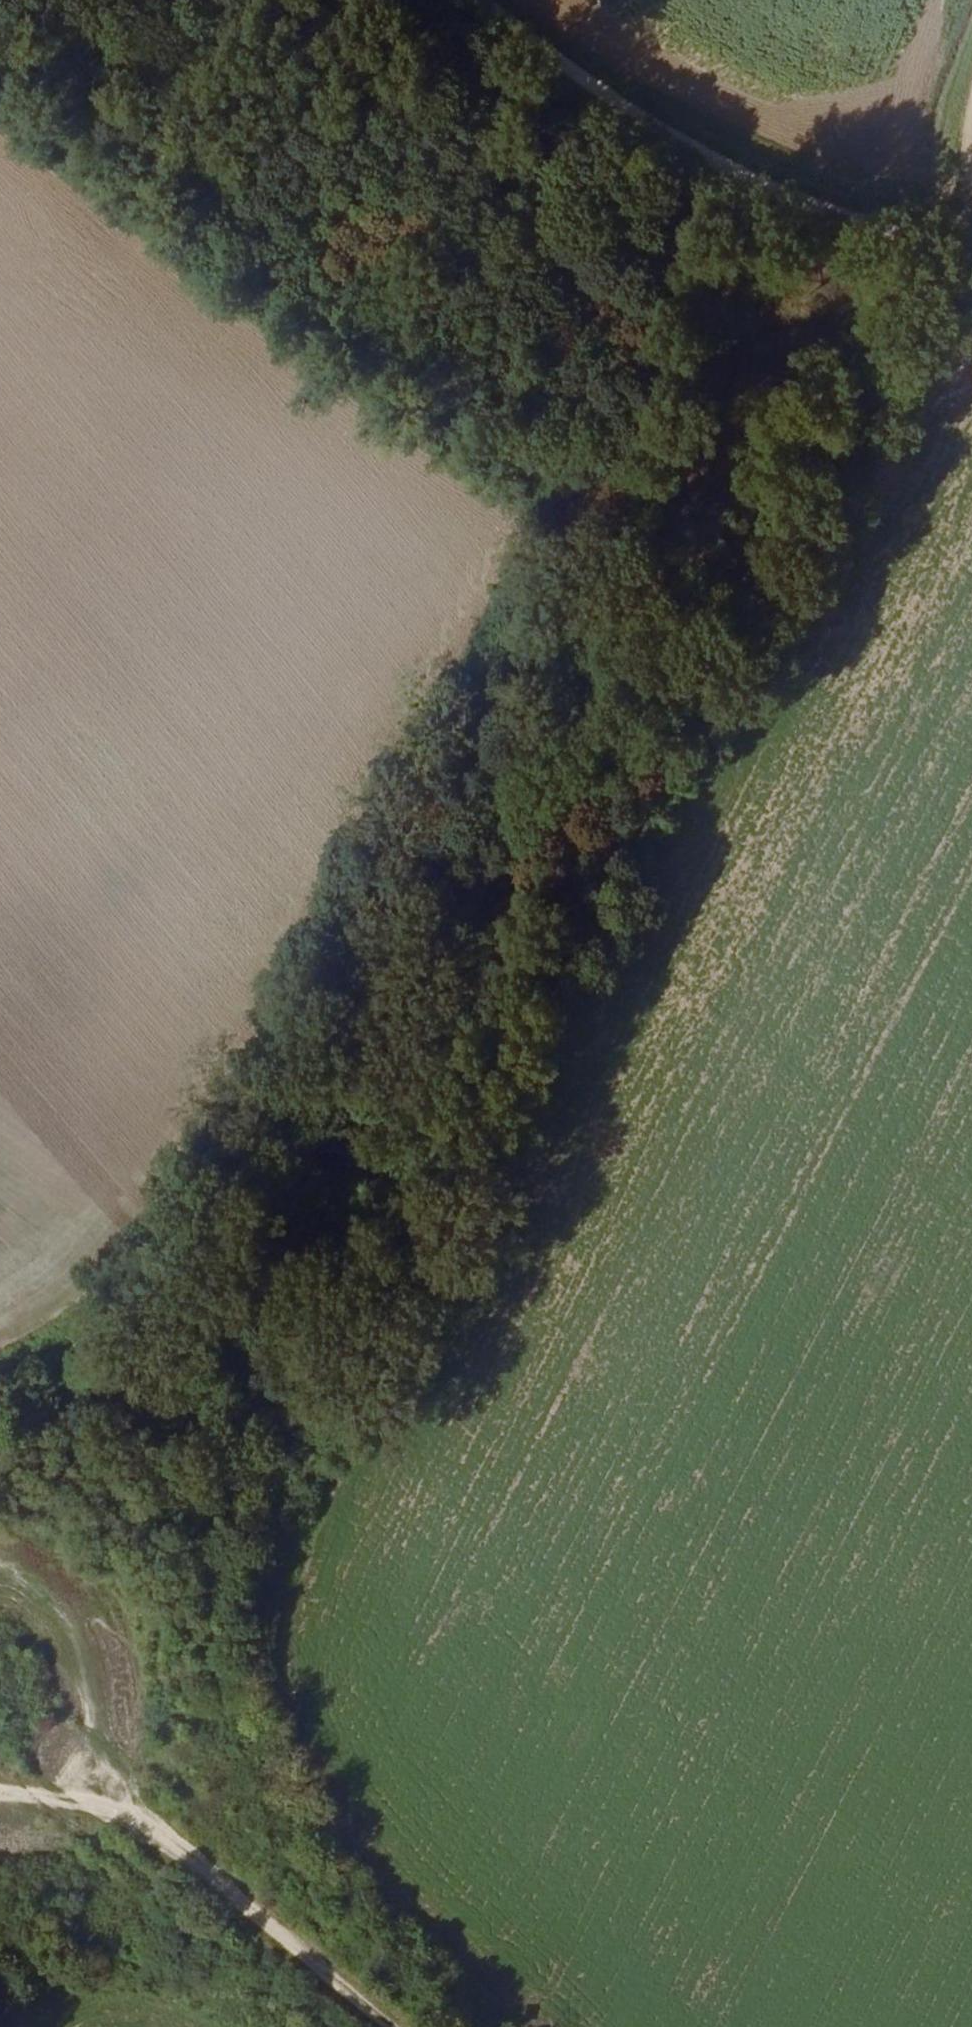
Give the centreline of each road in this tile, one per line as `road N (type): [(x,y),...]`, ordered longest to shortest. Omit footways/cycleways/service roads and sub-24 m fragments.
road 1 (track): [(487,0),(649,129),(971,263)]
road 2 (track): [(167,1858),(109,1733),(74,1683),(30,1629),(0,1616)]

